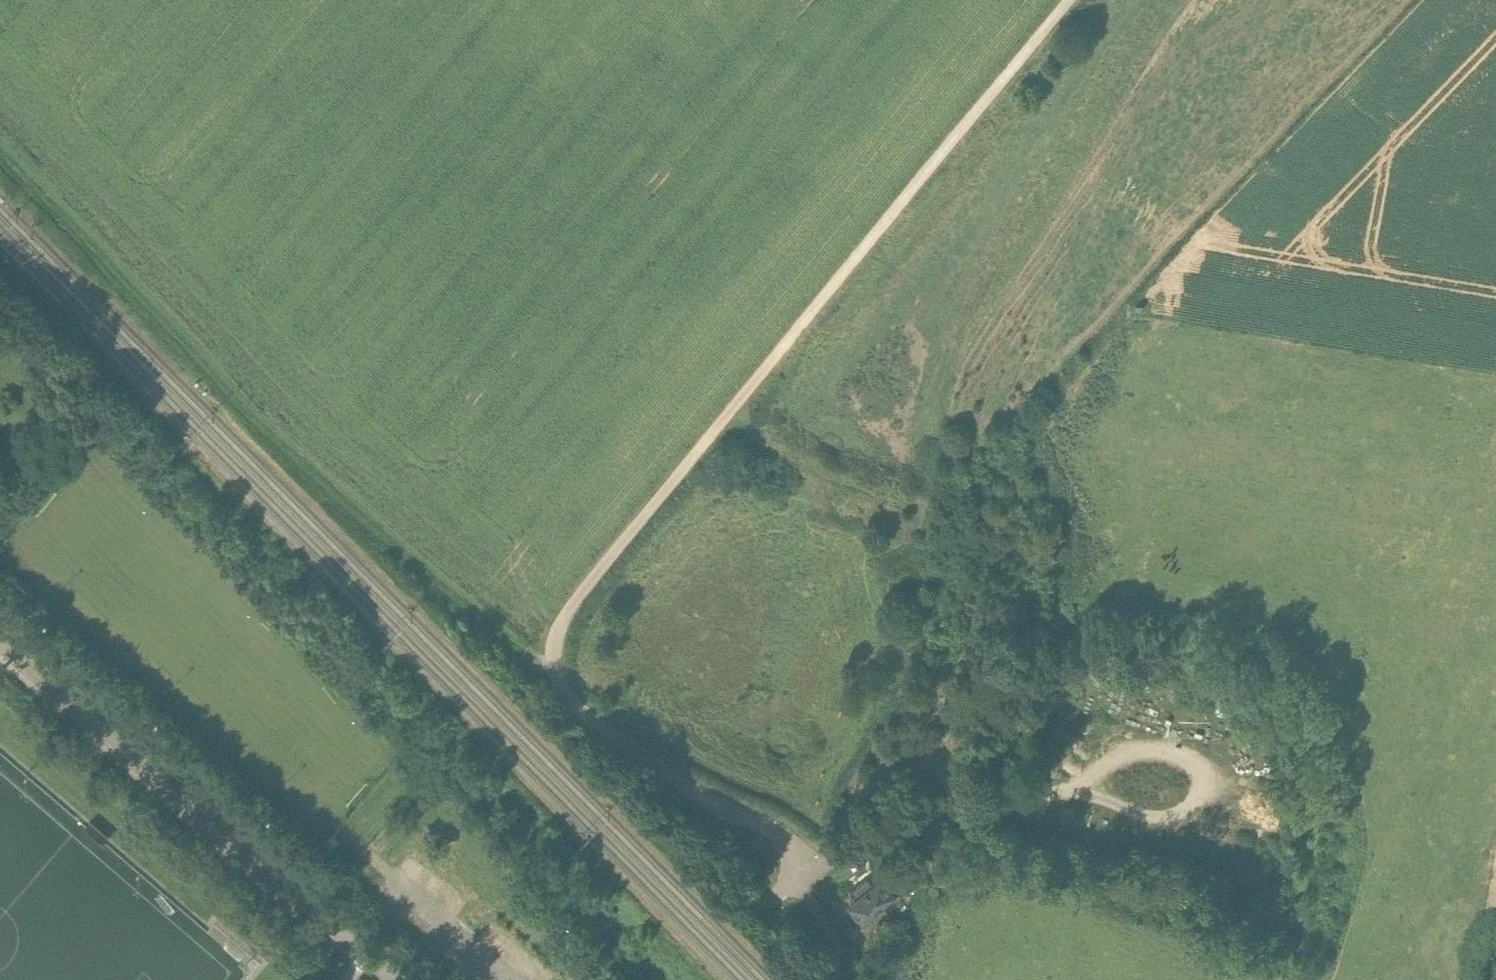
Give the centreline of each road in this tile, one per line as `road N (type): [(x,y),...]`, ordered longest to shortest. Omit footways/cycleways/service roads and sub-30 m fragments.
road 1 (unclassified): [(691,979),(808,872),(782,841),(668,777),(573,707),(556,671),(562,623),(1068,0)]
road 2 (residential): [(368,956),(220,843),(0,642)]
road 3 (track): [(1047,797),(1143,751),(1163,755),(1184,794),(1162,822),(1073,805)]

